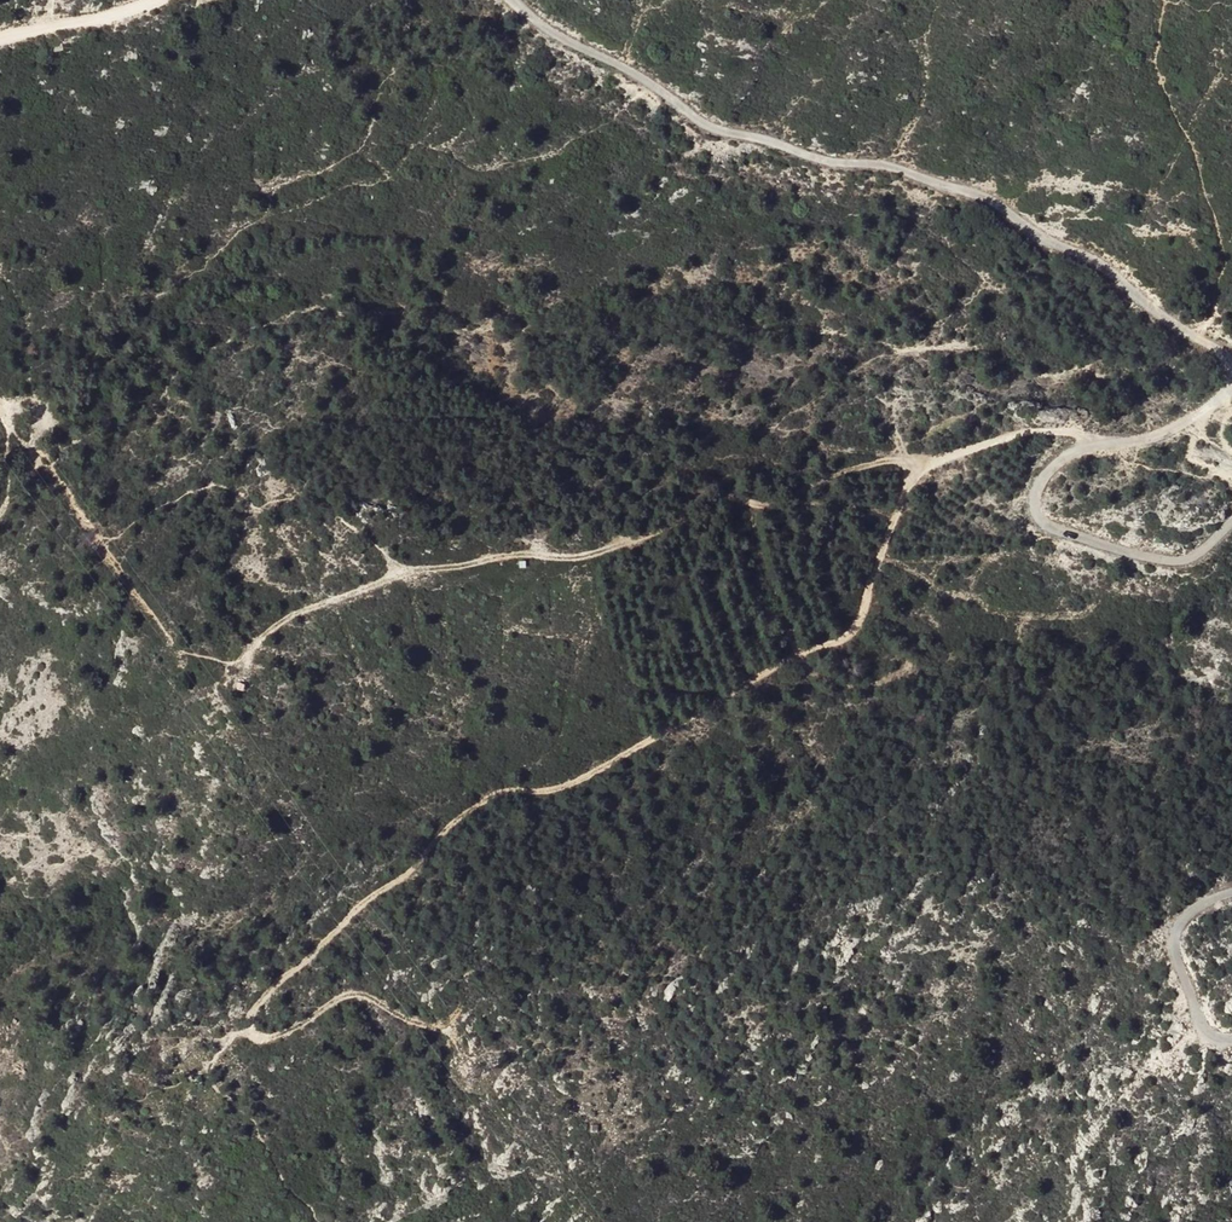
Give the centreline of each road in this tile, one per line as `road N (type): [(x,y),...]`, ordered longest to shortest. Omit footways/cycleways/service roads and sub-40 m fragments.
road 1 (track): [(1104,446),(1078,433),(1025,433),(918,465),(845,639),(764,676),(611,765),(469,814),(400,882),(340,925),(251,1016),(253,1035),(277,1035),(364,993),(433,1028),(459,1016)]
road 2 (track): [(1231,520),(1205,549),(1178,561),(1047,529),(1036,517),(1036,493),(1059,461),(1144,441),(1219,400),(1230,385),(1222,354),(1106,266),(1041,236),(996,203),(906,170),(830,162),(708,128),(650,83),(543,27),(513,0)]
road 3 (track): [(918,465),(853,468),(770,505),(720,499),(653,533),(576,556),(504,556),(400,576),(281,623),(248,660),(228,662),(183,651),(33,443),(13,443)]
road 4 (track): [(1231,1040),(1203,1031),(1174,954),(1181,923),(1231,893)]
road 5 (track): [(0,37),(107,17),(153,0)]

